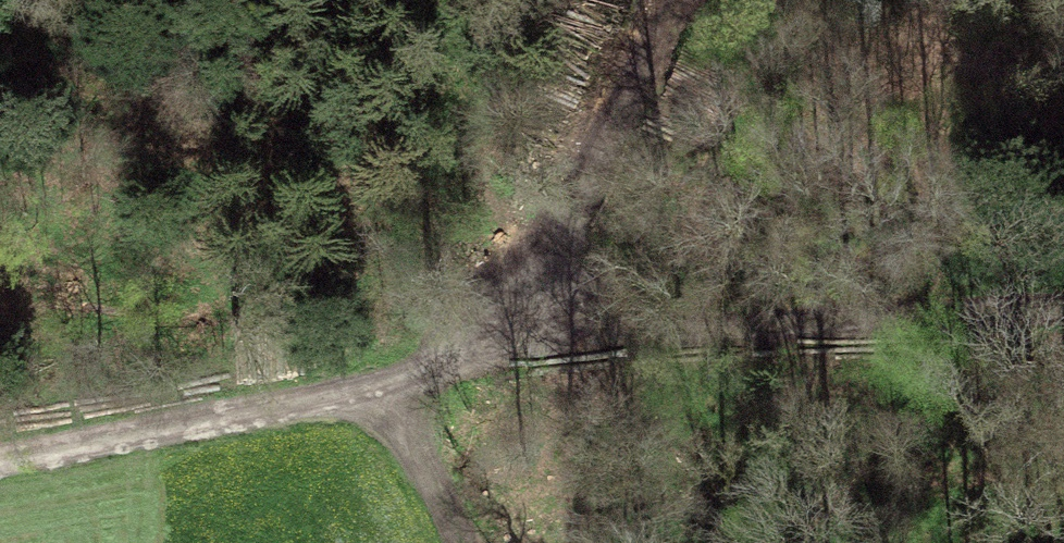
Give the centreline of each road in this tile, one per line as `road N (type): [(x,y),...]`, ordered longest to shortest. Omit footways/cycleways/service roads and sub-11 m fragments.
road 1 (track): [(382,389),(504,350),(647,330),(1063,314)]
road 2 (track): [(504,350),(696,0)]
road 3 (track): [(0,465),(382,389)]
road 4 (track): [(459,542),(382,389)]

